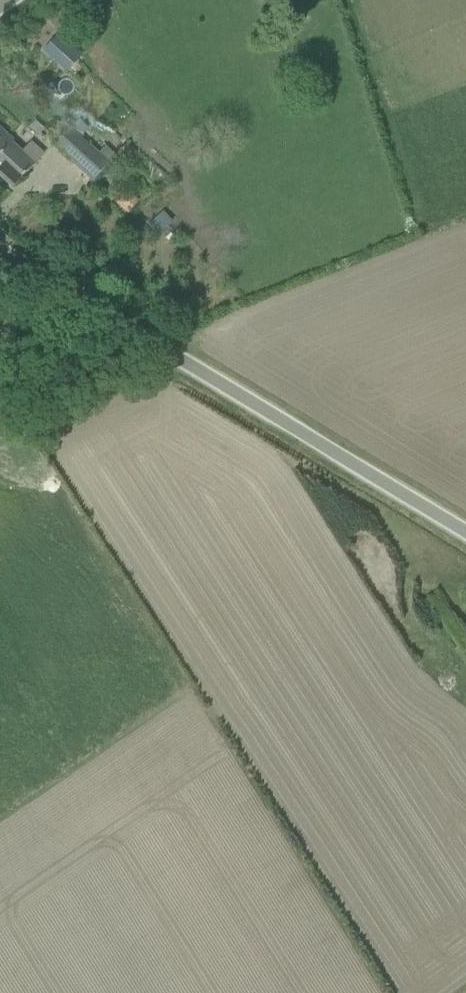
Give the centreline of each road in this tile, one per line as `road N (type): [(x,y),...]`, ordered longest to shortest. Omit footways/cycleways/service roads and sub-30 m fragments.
road 1 (unclassified): [(465,534),(0,244)]

